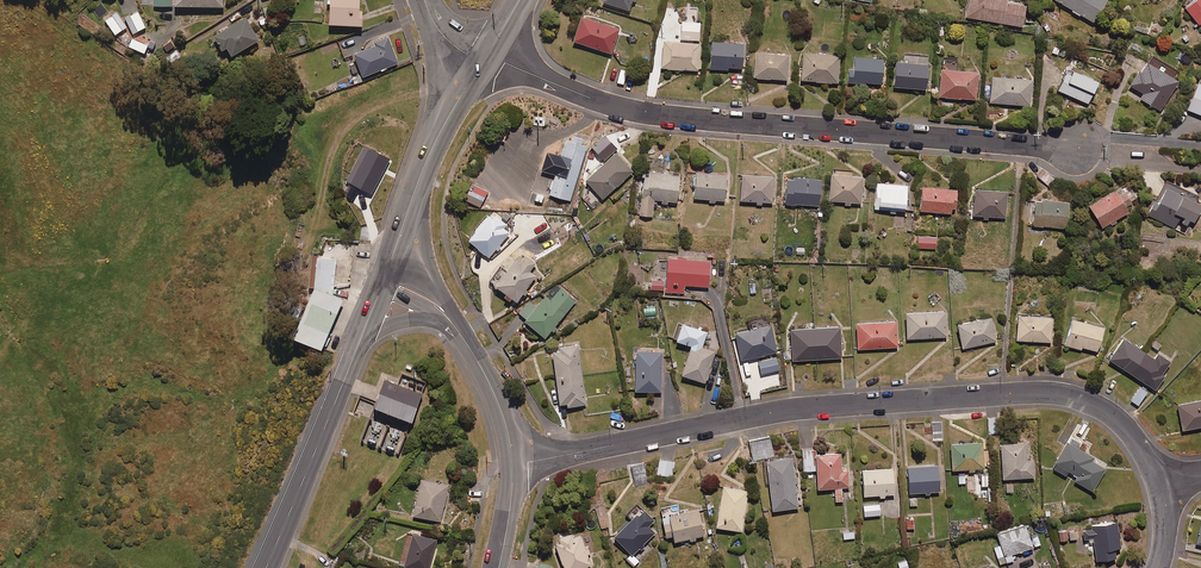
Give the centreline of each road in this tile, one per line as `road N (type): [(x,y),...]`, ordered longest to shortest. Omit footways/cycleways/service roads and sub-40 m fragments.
road 1 (residential): [(512,465),(803,407),(1035,392),(1077,398),(1114,418),(1161,485)]
road 2 (residential): [(1073,147),(656,115),(484,58)]
road 3 (secondary): [(361,339),(266,567)]
road 4 (secondary): [(484,58),(414,193)]
road 5 (secondary): [(512,465),(495,394),(456,327)]
road 6 (secondary): [(414,193),(424,266),(456,327)]

